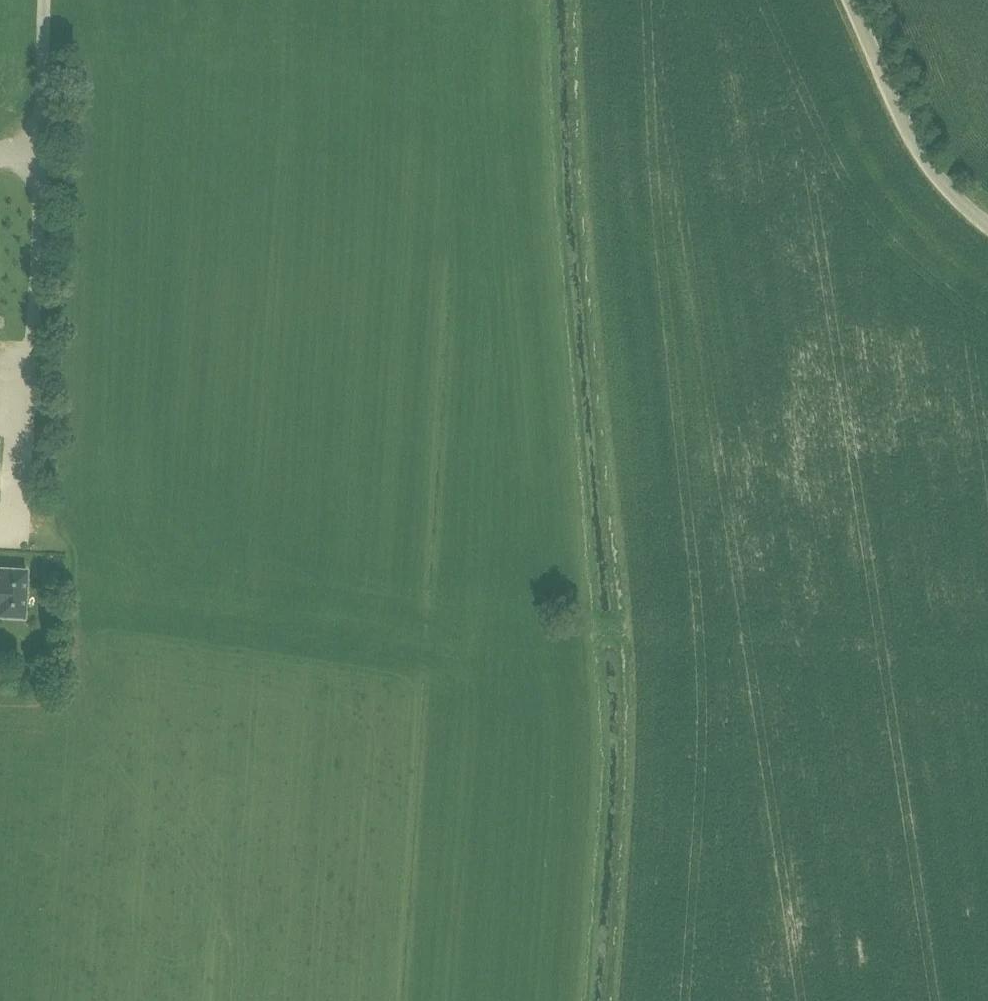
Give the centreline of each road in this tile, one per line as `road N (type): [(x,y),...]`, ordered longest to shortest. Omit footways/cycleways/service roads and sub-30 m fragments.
road 1 (unclassified): [(987,226),(933,173),(852,0)]

